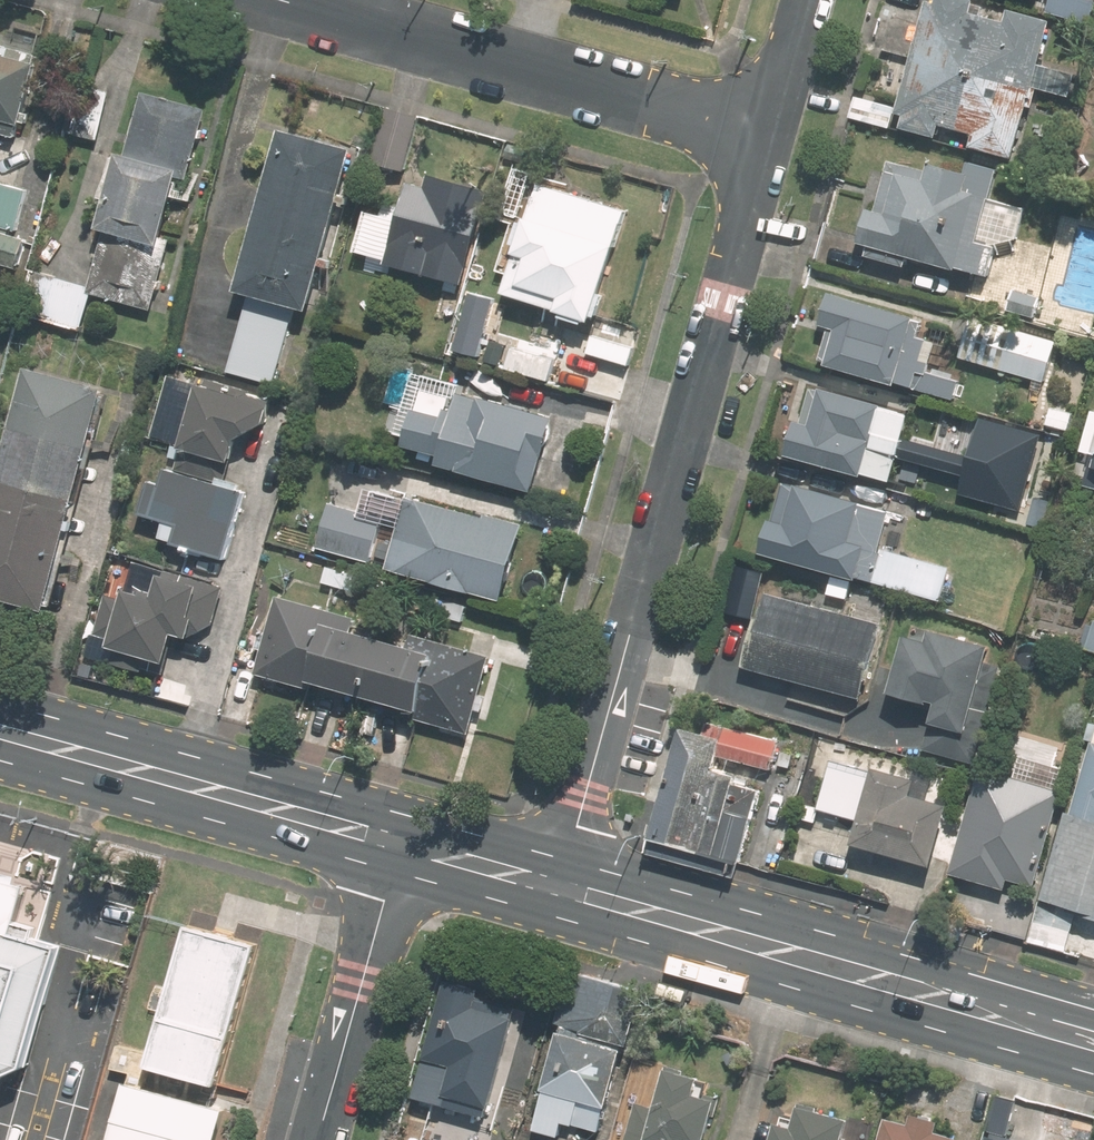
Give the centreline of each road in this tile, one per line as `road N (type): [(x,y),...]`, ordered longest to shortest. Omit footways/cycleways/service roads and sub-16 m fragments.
road 1 (residential): [(764,138),(561,889)]
road 2 (primary): [(561,889),(1093,1046)]
road 3 (residential): [(311,0),(764,138)]
road 4 (primary): [(0,732),(399,844)]
road 5 (residential): [(315,1139),(399,844)]
road 6 (primary): [(399,844),(561,889)]
road 7 (residential): [(802,0),(764,138)]

